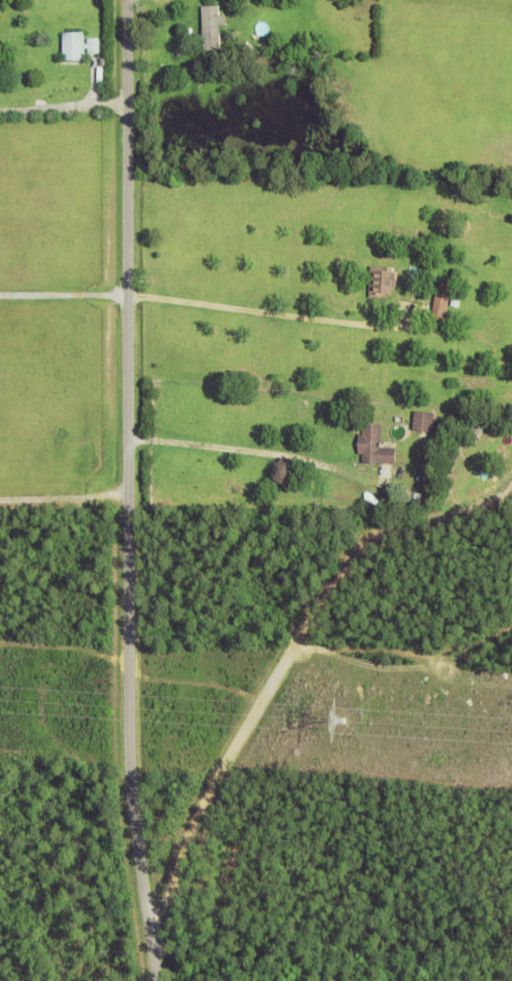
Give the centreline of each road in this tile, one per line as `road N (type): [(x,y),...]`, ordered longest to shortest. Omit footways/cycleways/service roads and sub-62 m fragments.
road 1 (residential): [(158,980),(132,776),(128,0)]
road 2 (residential): [(154,952),(211,793),(351,566),(389,533),(490,503),(511,484)]

